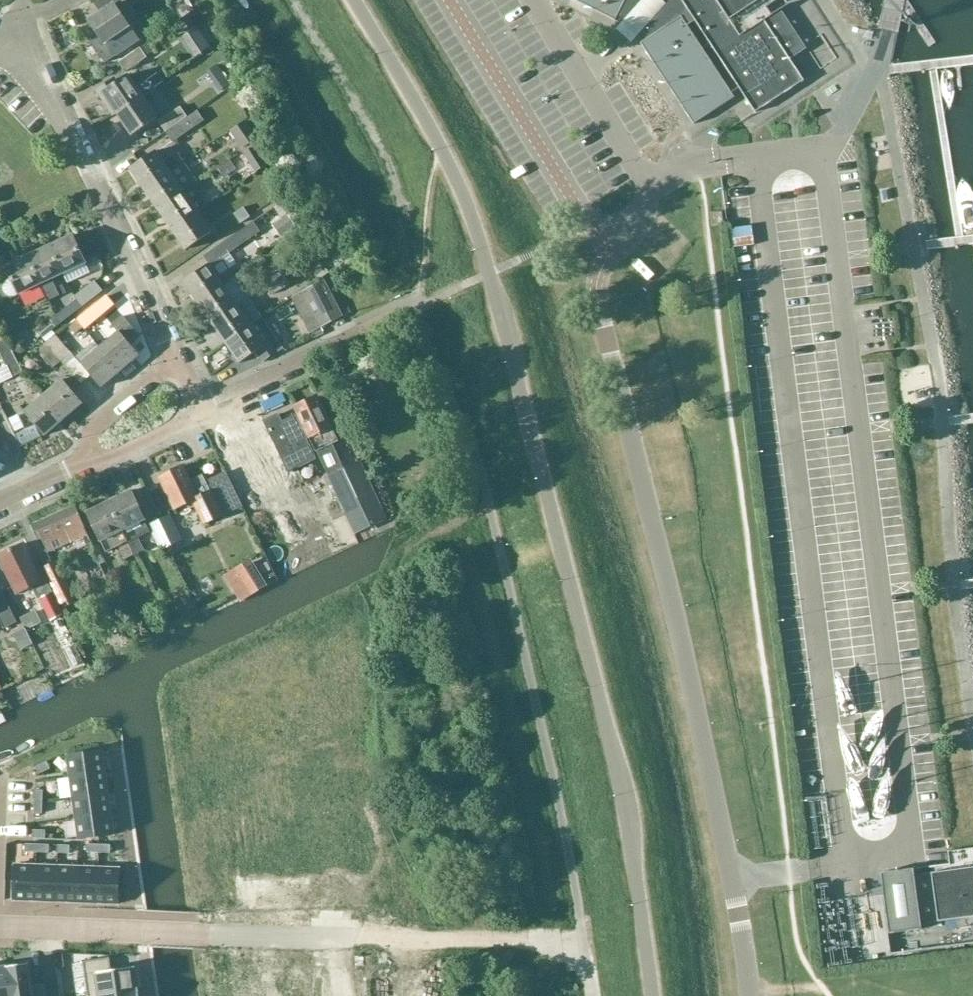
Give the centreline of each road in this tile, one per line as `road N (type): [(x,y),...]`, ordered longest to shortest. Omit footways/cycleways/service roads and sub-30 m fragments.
road 1 (unclassified): [(655,995),(628,809),(491,272),(439,144),(353,0)]
road 2 (unclassified): [(749,995),(733,881),(596,277),(610,249)]
road 3 (residential): [(173,349),(26,17)]
road 4 (residential): [(338,937),(0,925)]
road 5 (unclassified): [(610,249),(455,0)]
road 6 (residential): [(580,941),(338,937)]
road 7 (residential): [(206,409),(413,306)]
road 8 (residential): [(173,349),(94,432),(74,469)]
road 9 (residential): [(74,469),(206,409)]
road 10 (unclassified): [(610,249),(652,188),(699,166)]

